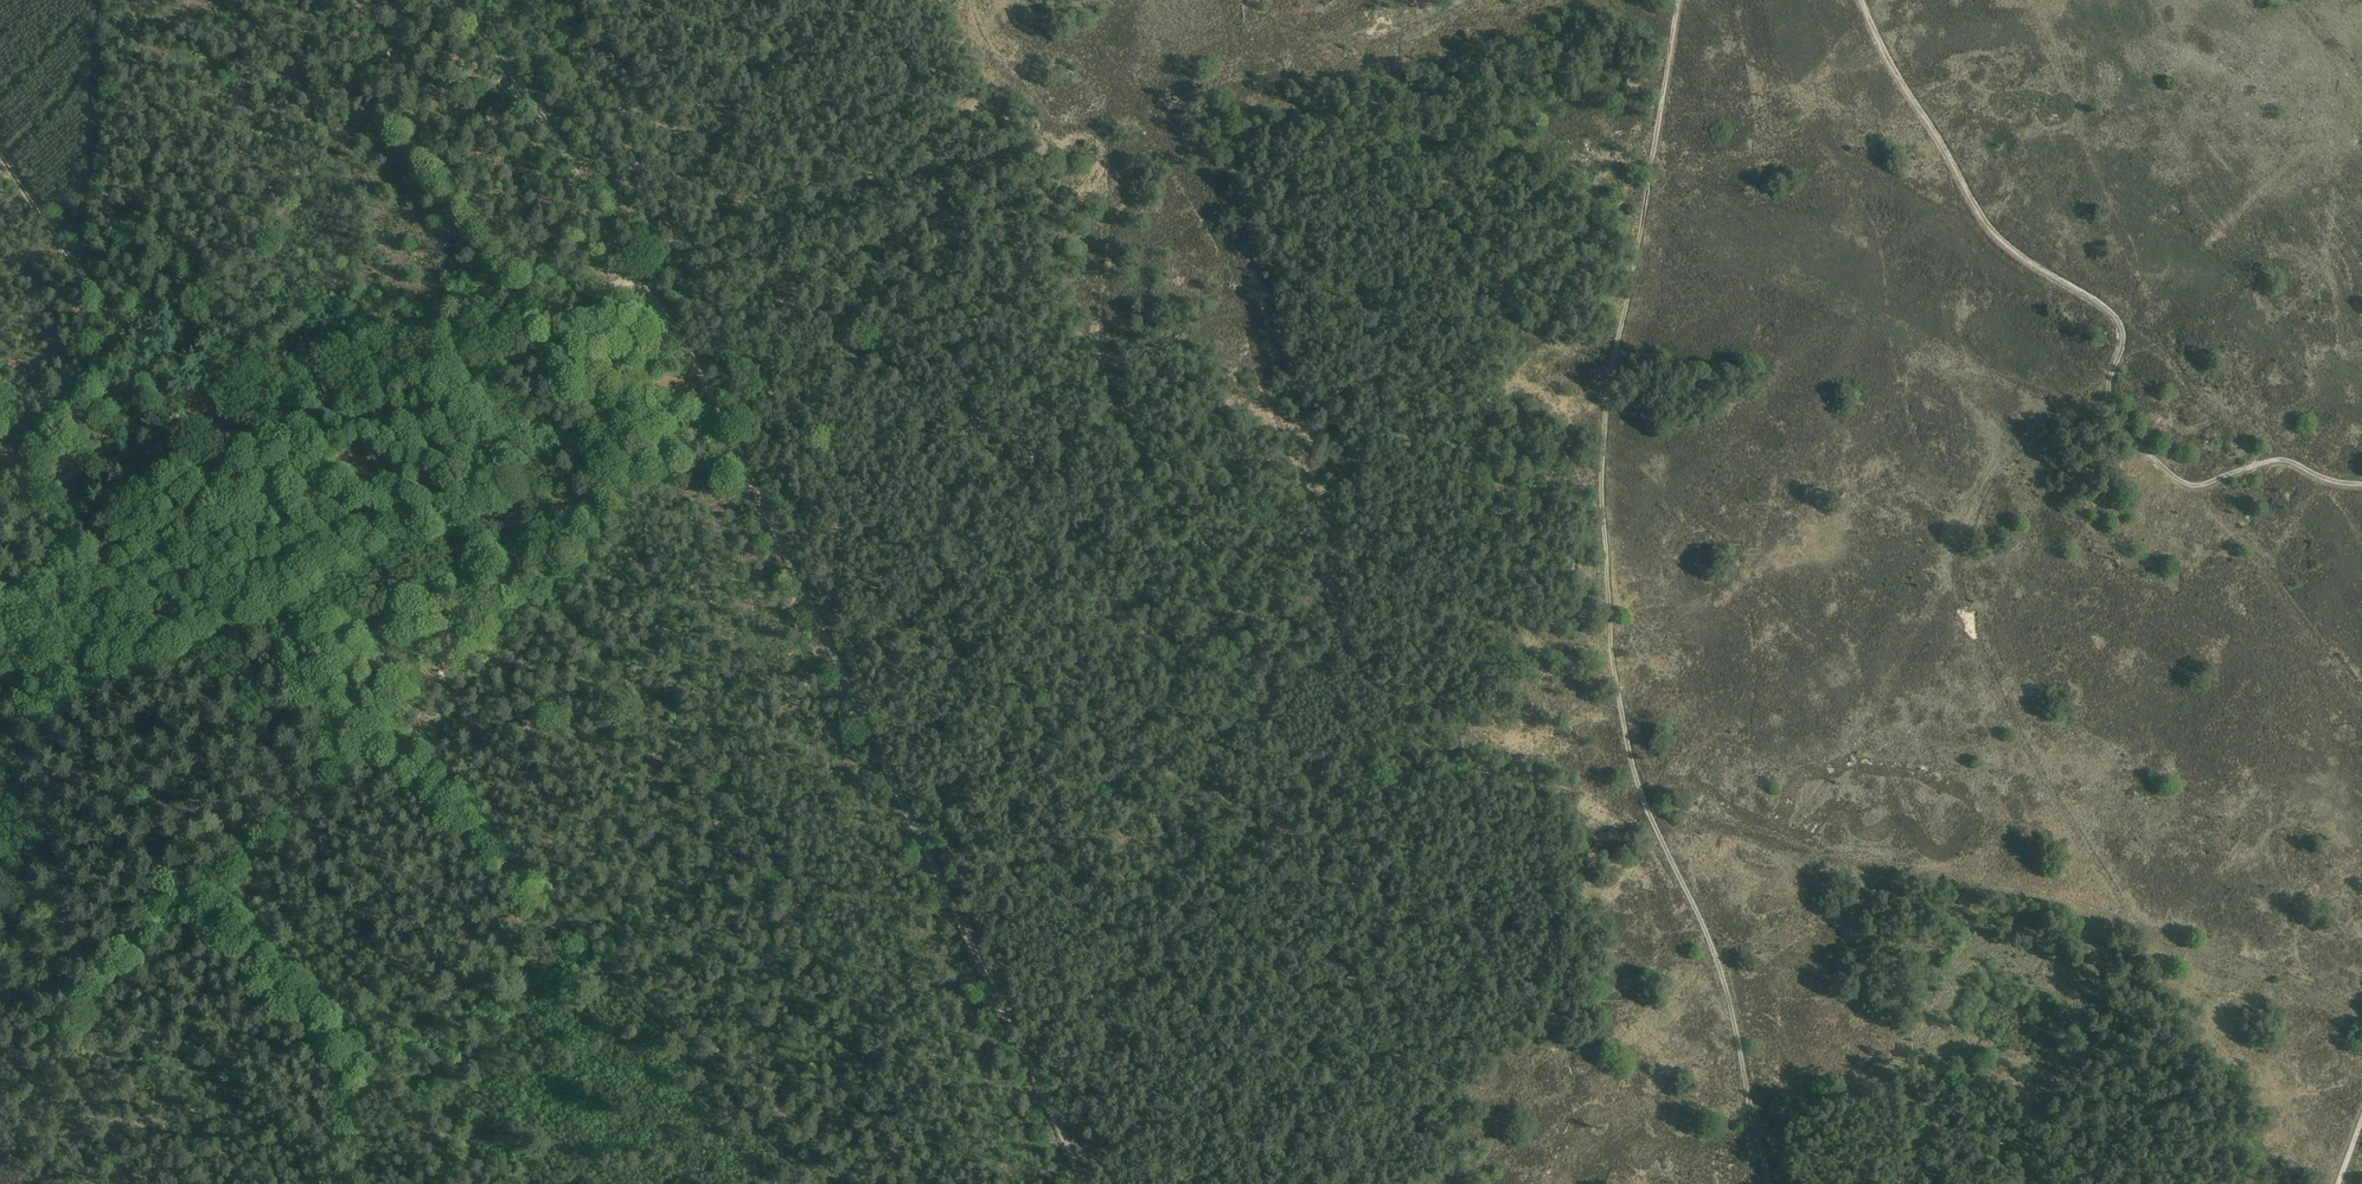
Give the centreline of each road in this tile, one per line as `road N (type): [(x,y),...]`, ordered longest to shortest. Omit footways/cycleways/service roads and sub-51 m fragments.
road 1 (track): [(1679,0),(1606,409),(1602,488),(1613,663),(1638,784),(1727,992),(1766,1183)]
road 2 (track): [(636,277),(722,424),(1079,1183)]
road 3 (track): [(2361,484),(2278,460),(2188,485),(2141,447),(2110,404),(2120,323),(1989,227),(1862,0)]
road 4 (track): [(636,277),(184,434)]
road 5 (track): [(184,434),(0,152)]
road 6 (track): [(458,0),(526,95),(636,277)]
road 7 (track): [(0,500),(184,434)]

